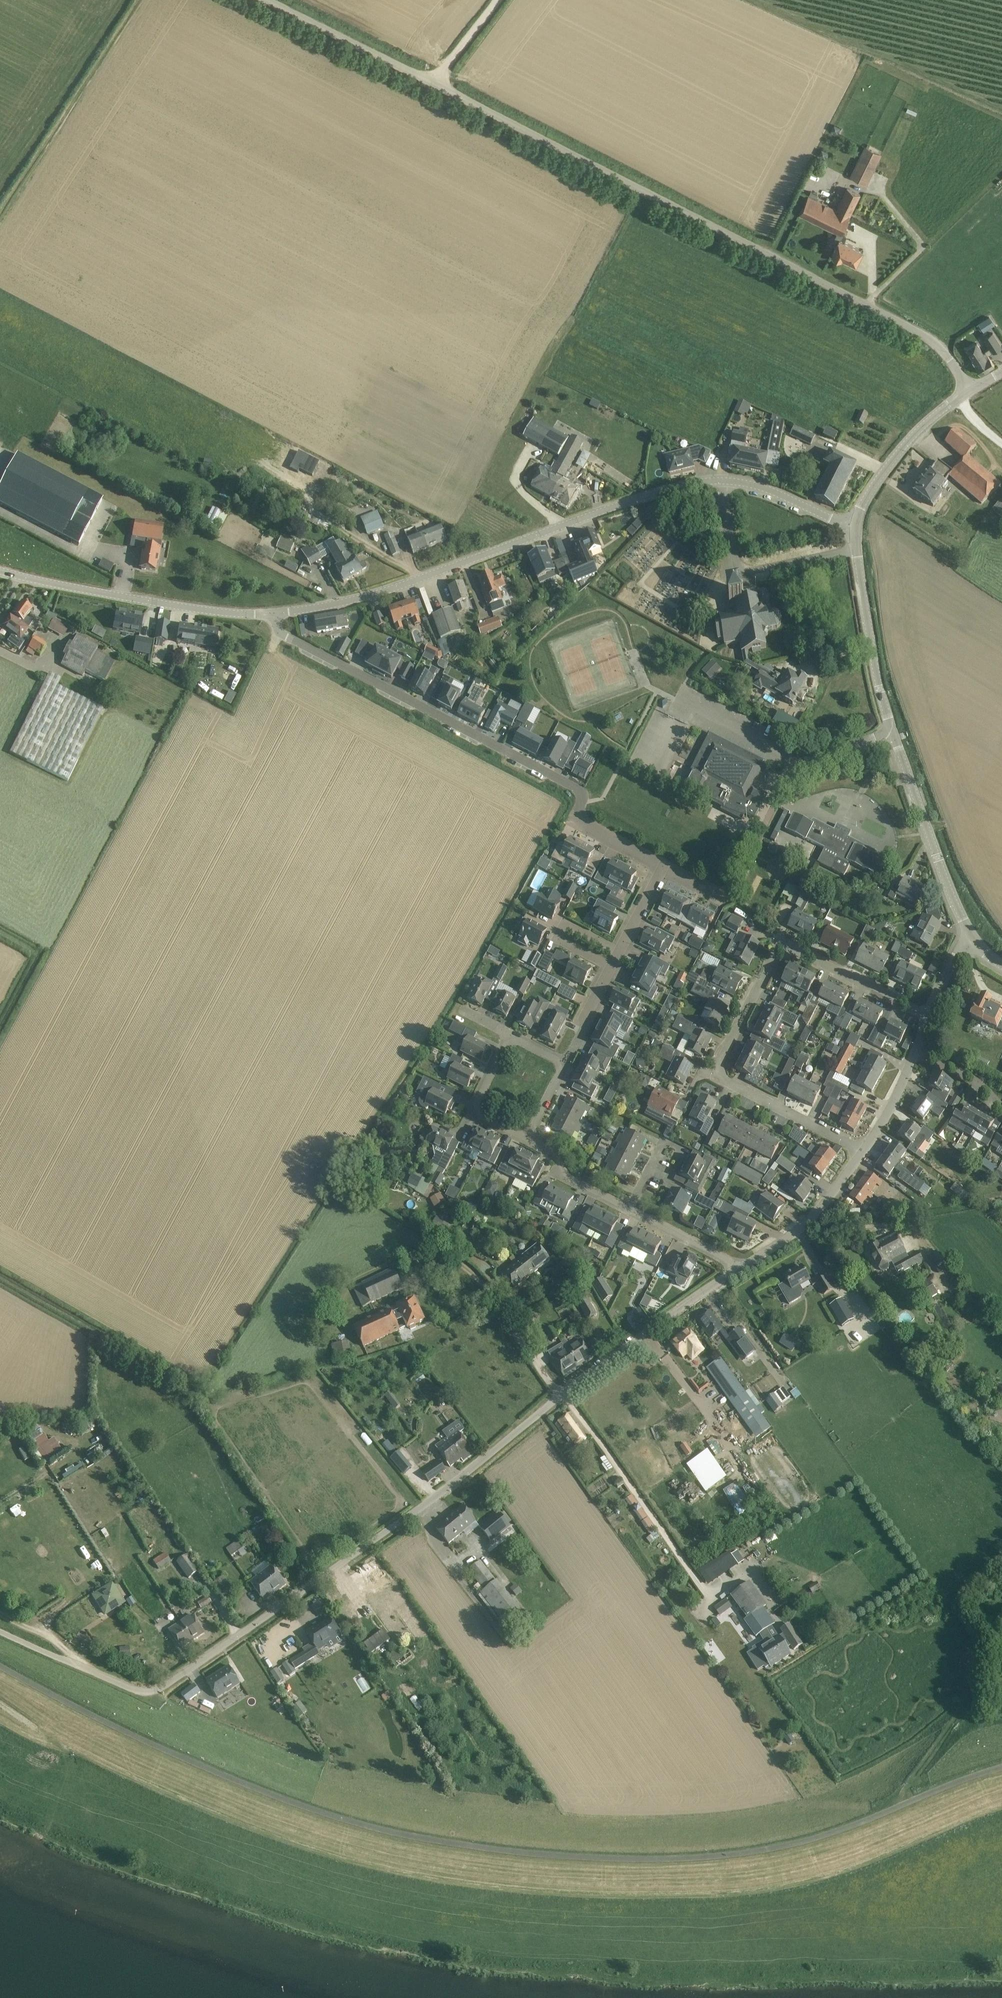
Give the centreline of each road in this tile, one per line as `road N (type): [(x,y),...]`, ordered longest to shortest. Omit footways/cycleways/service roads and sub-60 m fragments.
road 1 (residential): [(0,1631),(133,1687),(161,1688),(737,1269)]
road 2 (unclassified): [(970,390),(944,354),(911,329),(274,0)]
road 3 (unclassified): [(274,613),(371,595),(708,481),(766,490),(854,526)]
road 4 (residential): [(664,865),(583,825),(570,785),(281,633),(274,613)]
road 5 (residential): [(864,1151),(728,1083),(721,1055),(774,953),(786,945),(930,1016)]
road 6 (tertiary): [(972,940),(887,716),(854,526)]
road 7 (unclassified): [(0,570),(205,610),(274,613)]
road 8 (tertiary): [(854,526),(894,457),(970,390)]
road 9 (residential): [(737,1269),(812,1219),(864,1151)]
road 10 (residential): [(611,968),(557,939),(566,922),(620,951)]
road 11 (residential): [(630,1209),(568,1178),(555,1153),(527,1139)]
road 12 (residential): [(737,1269),(630,1209)]

